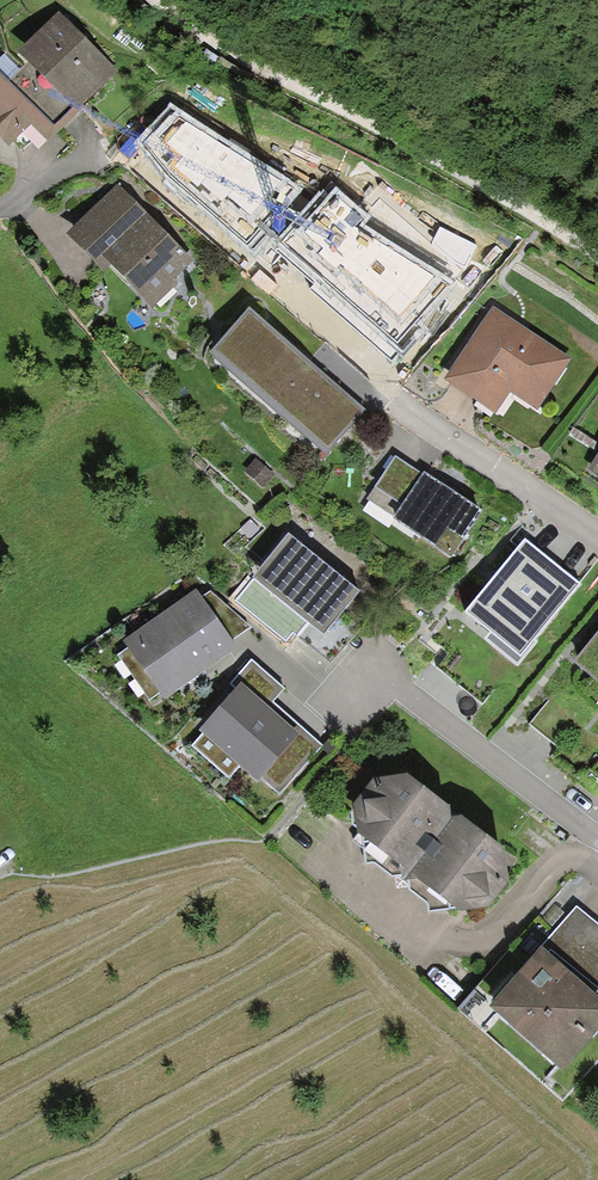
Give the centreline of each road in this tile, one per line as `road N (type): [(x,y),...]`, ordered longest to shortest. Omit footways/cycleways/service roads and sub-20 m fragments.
road 1 (track): [(150,0),(597,256)]
road 2 (residential): [(597,840),(374,665),(330,719)]
road 3 (residential): [(416,416),(597,540)]

